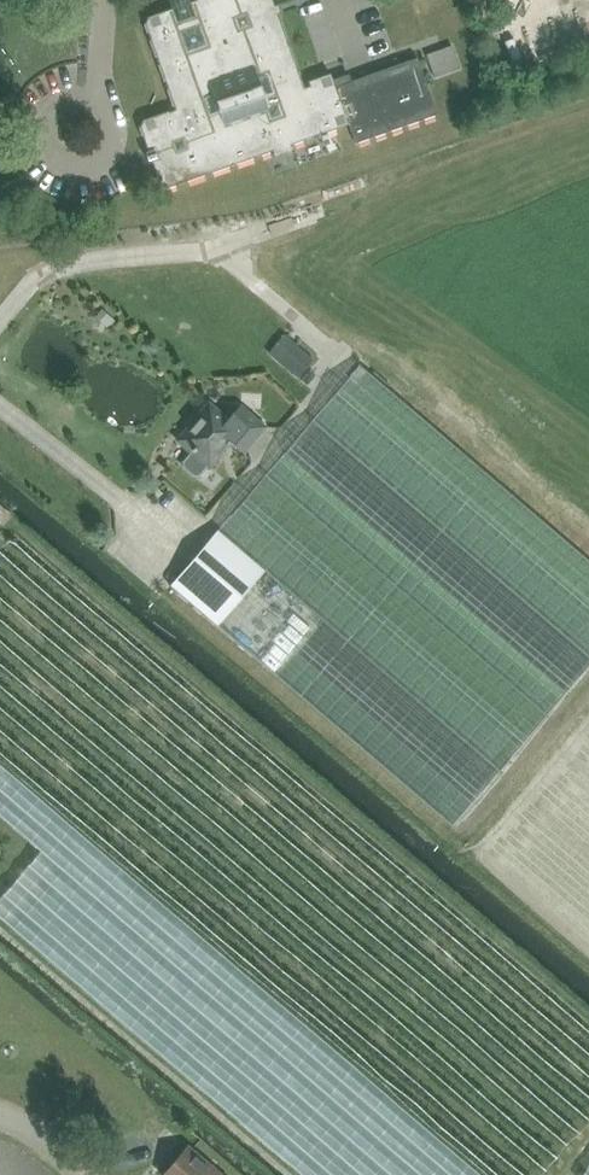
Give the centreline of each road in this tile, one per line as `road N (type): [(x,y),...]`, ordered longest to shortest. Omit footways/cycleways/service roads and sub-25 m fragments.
road 1 (track): [(290,1174),(0,926)]

